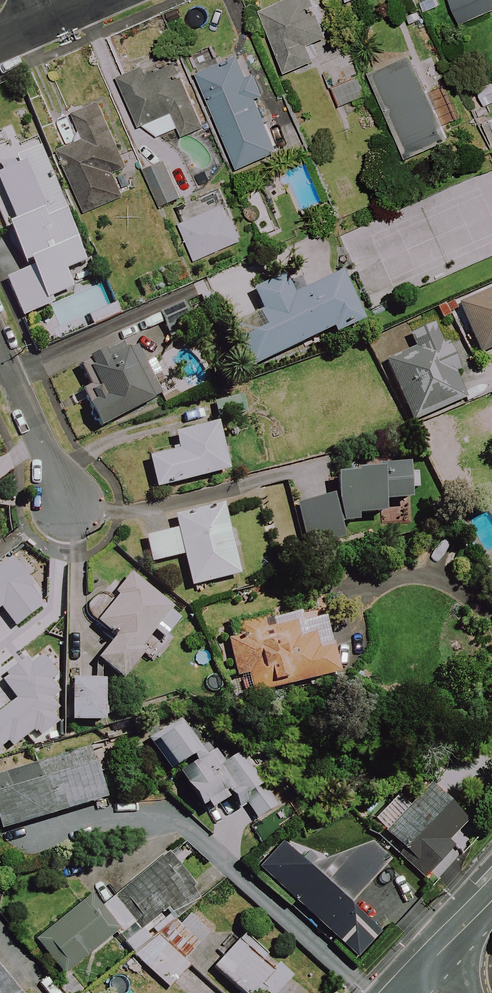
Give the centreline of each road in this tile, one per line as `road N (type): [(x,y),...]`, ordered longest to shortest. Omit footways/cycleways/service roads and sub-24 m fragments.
road 1 (residential): [(0,354),(64,501)]

